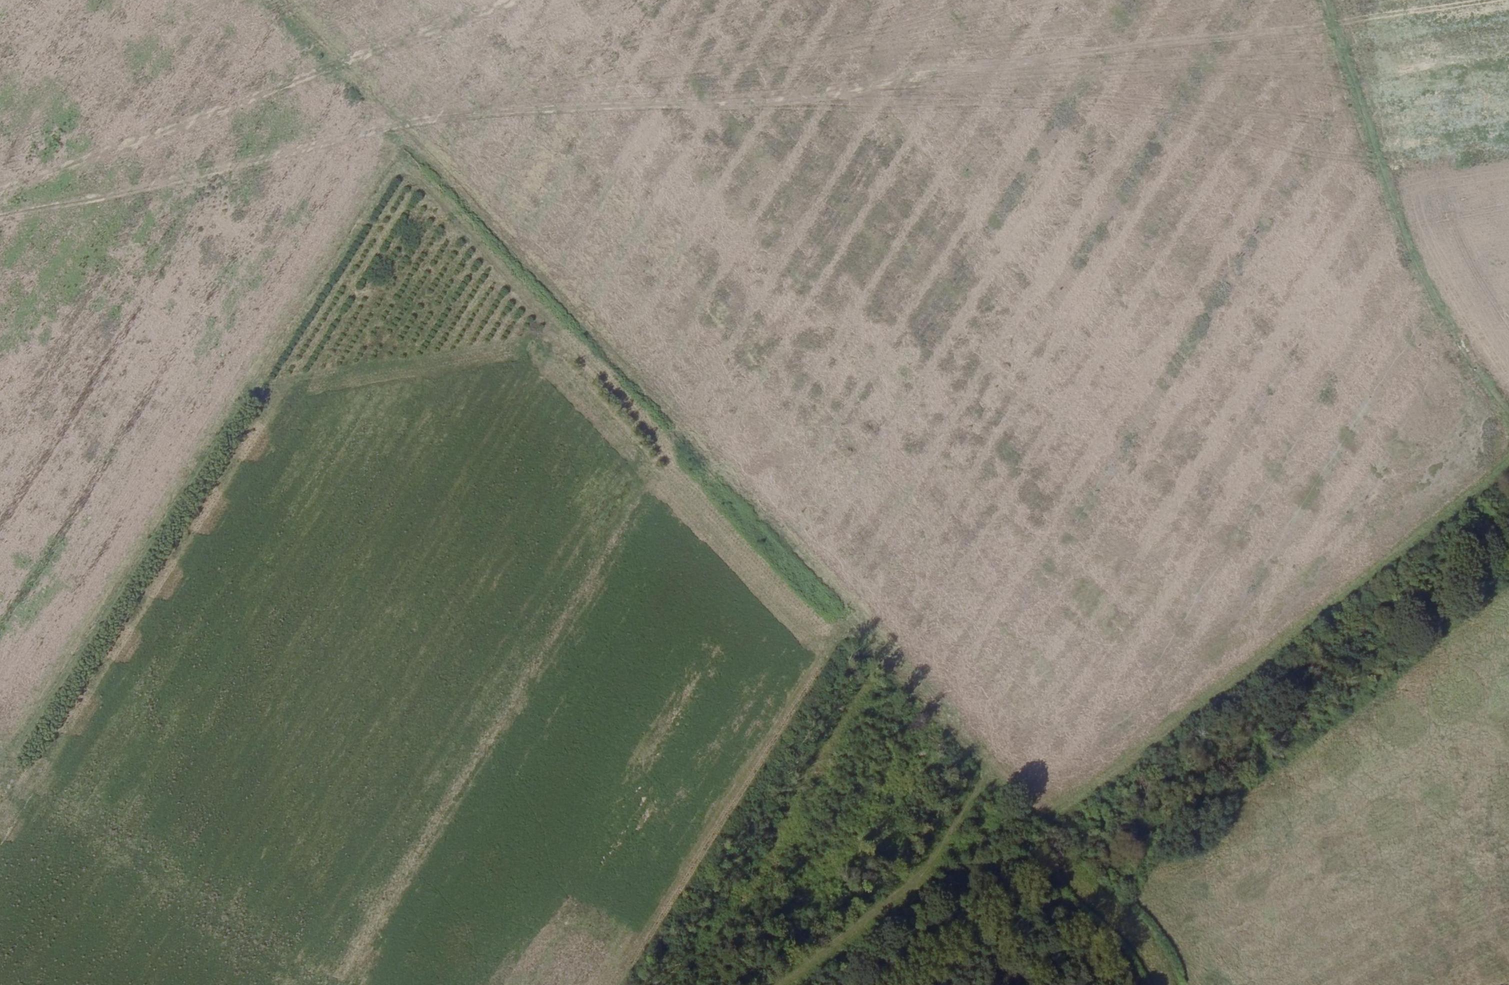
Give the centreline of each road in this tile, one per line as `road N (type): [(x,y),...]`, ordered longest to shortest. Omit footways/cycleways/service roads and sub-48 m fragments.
road 1 (track): [(1337,0),(1429,282),(1508,409)]
road 2 (track): [(1167,984),(1093,884),(1043,843)]

